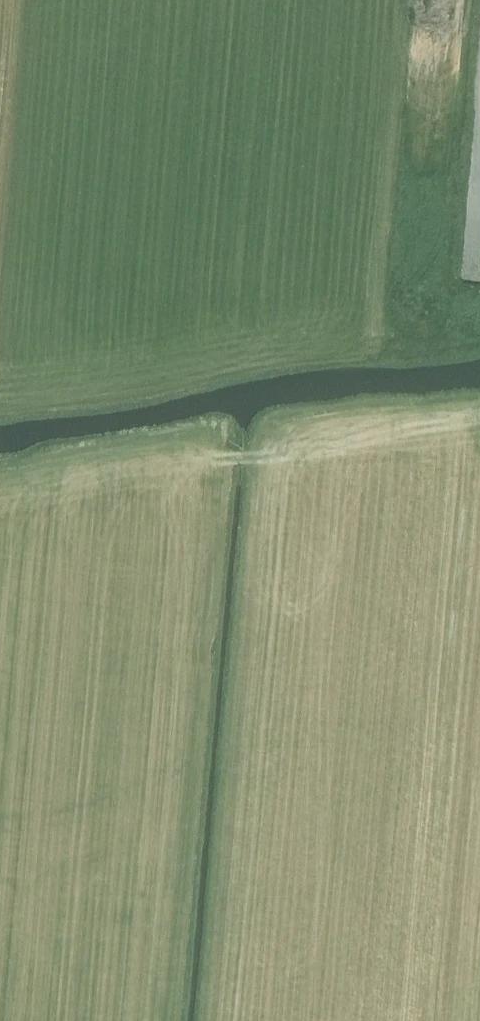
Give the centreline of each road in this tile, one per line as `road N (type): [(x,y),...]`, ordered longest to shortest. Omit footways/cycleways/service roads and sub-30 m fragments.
road 1 (track): [(0,484),(259,461),(324,431),(479,419)]

